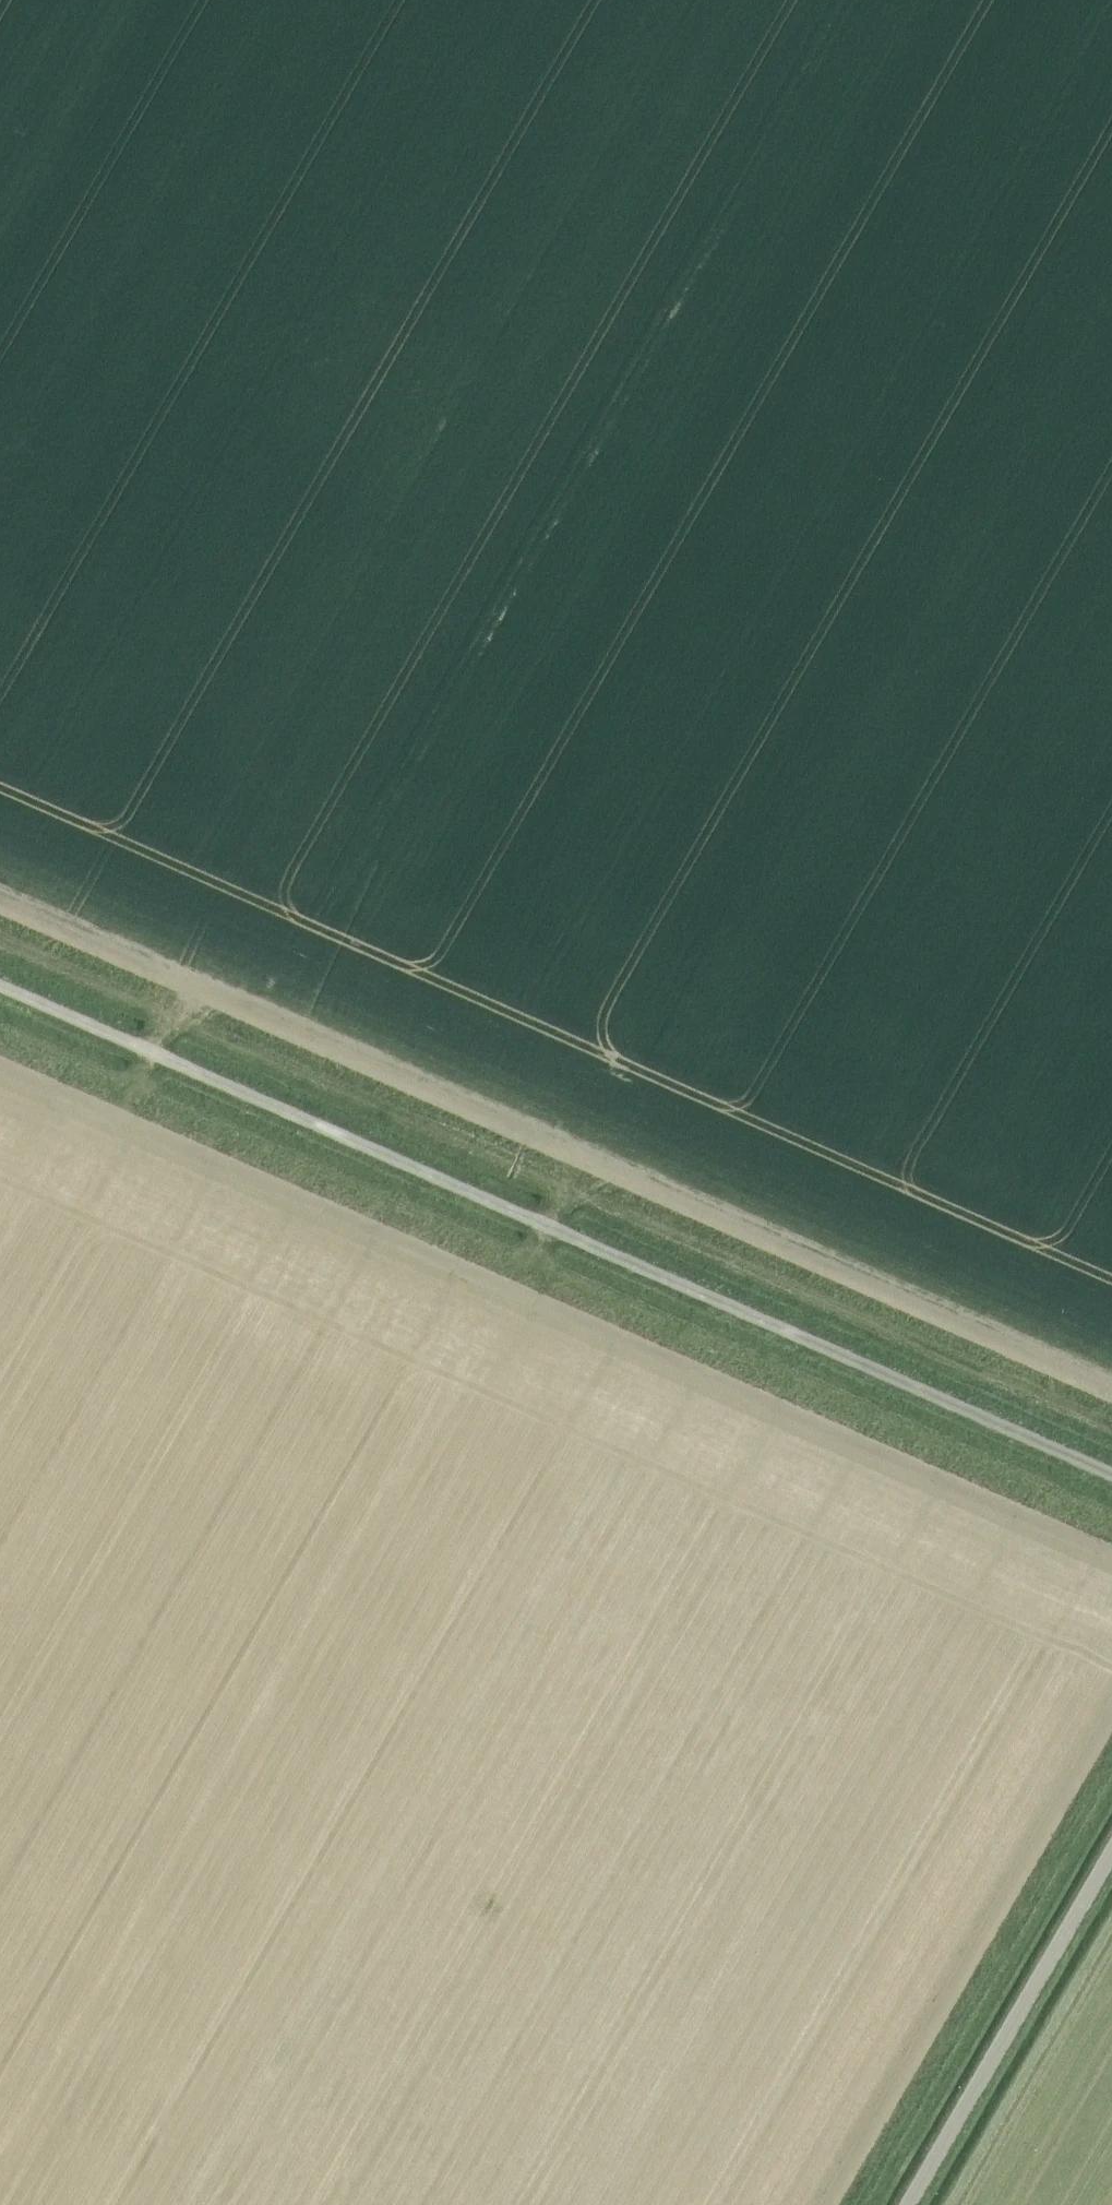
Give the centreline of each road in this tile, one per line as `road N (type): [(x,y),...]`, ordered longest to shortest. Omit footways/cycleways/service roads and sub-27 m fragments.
road 1 (unclassified): [(1111,1474),(0,987)]
road 2 (unclassified): [(917,2204),(1111,1864)]

